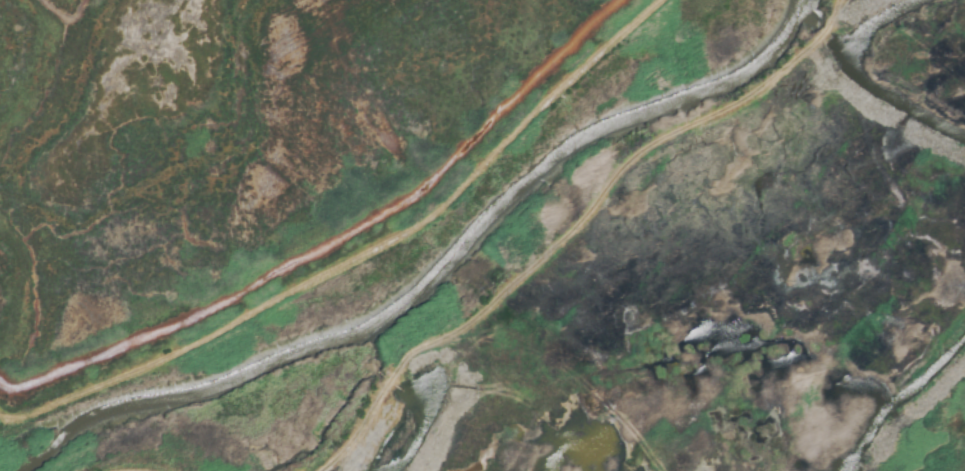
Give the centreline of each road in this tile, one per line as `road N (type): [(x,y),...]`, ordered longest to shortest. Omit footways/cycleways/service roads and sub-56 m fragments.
road 1 (track): [(0,417),(12,422),(179,358),(443,217),(596,59),(667,0)]
road 2 (residential): [(328,470),(407,366),(541,266),(656,149),(787,66),(838,0)]

